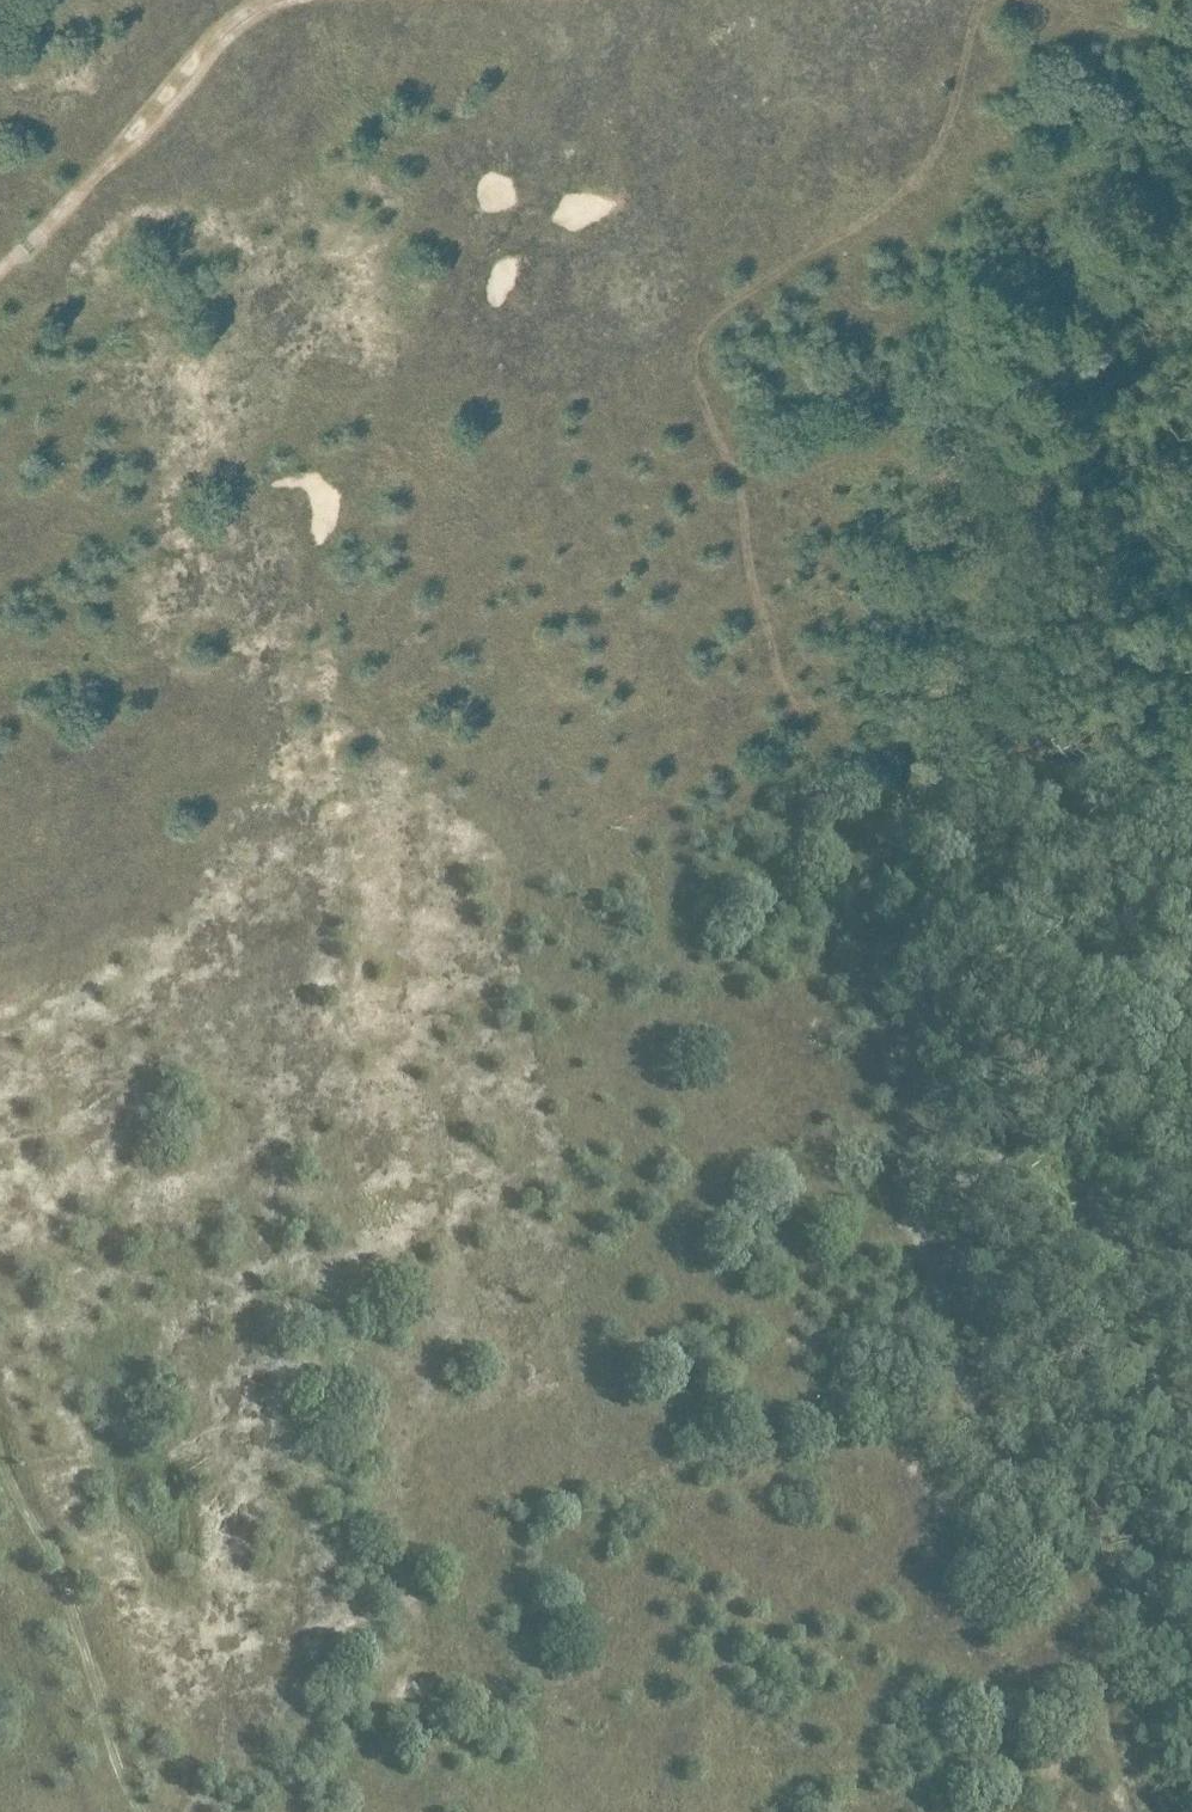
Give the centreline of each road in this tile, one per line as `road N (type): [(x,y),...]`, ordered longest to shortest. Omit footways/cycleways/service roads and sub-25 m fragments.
road 1 (track): [(142,1811),(115,1754),(61,1571),(19,1502),(0,1445)]
road 2 (track): [(0,269),(220,29),(262,0)]

